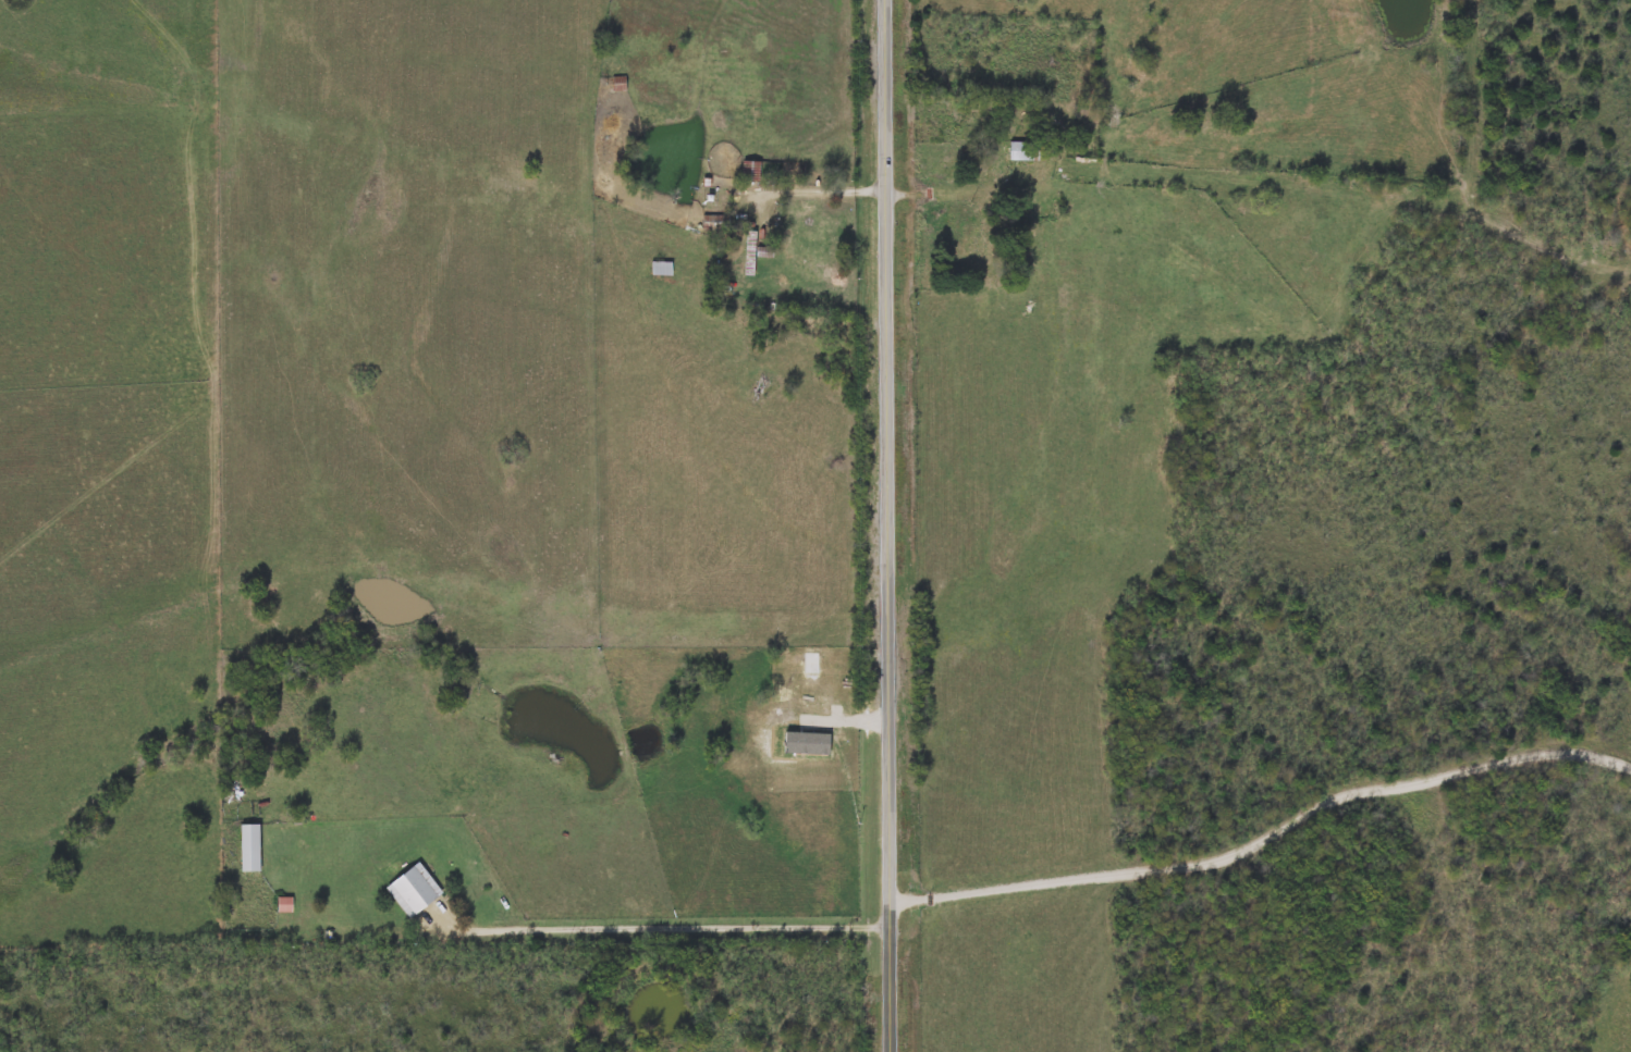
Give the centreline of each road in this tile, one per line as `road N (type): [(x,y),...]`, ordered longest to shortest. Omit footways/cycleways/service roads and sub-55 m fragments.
road 1 (secondary): [(887,0),(890,1051)]
road 2 (residential): [(773,199),(806,190),(916,196),(1028,185)]

